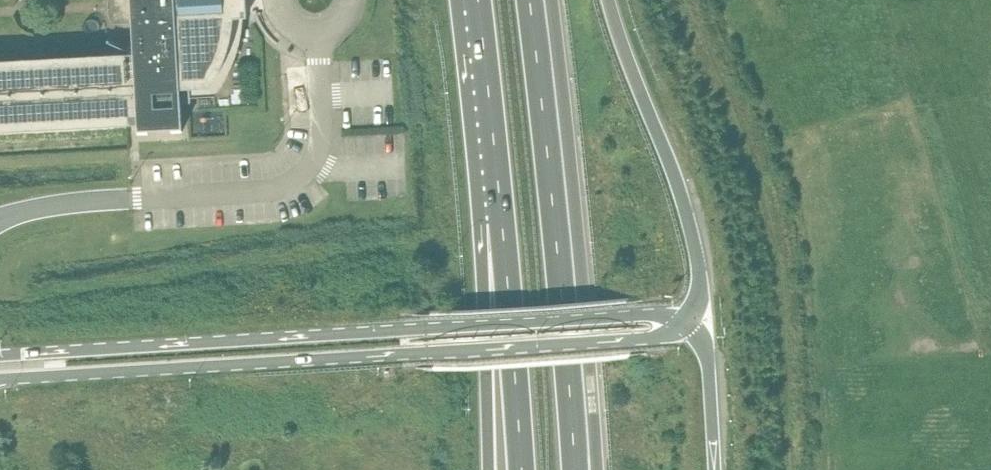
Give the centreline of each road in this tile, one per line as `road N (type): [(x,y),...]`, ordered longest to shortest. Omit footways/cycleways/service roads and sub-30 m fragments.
road 1 (secondary): [(0,379),(629,341),(689,325)]
road 2 (secondary): [(689,325),(628,316),(0,355)]
road 3 (trunk): [(575,469),(529,0)]
road 4 (trunk): [(689,325),(704,281),(696,245),(609,0)]
road 5 (trunk): [(503,218),(481,308),(488,469)]
road 6 (trunk): [(503,218),(521,469)]
road 7 (trunk): [(477,0),(503,218)]
road 8 (trunk): [(717,469),(710,363),(689,325)]

